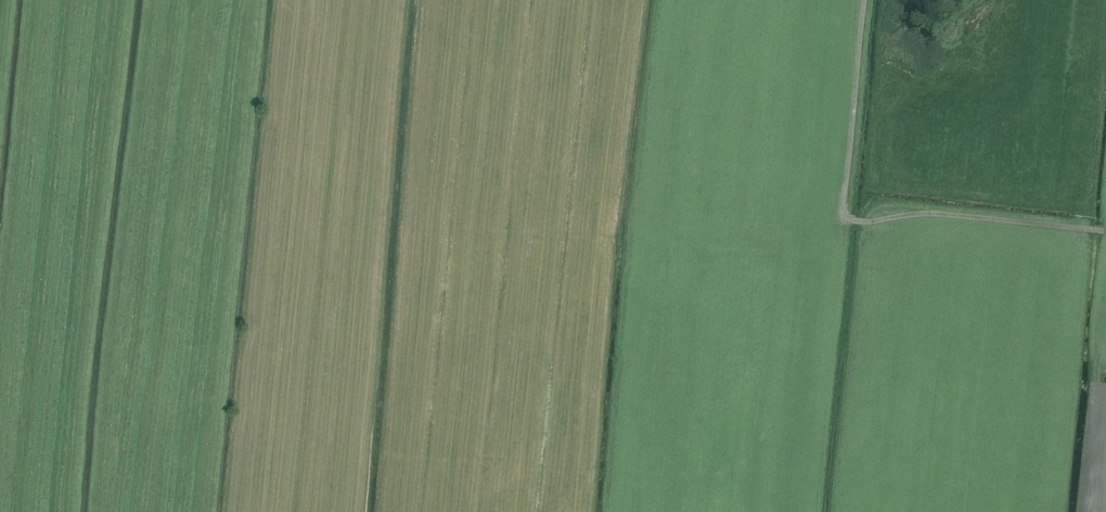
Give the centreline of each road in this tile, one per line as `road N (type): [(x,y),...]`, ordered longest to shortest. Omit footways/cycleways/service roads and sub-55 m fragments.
road 1 (track): [(1102,231),(929,214),(842,219),(866,0)]

